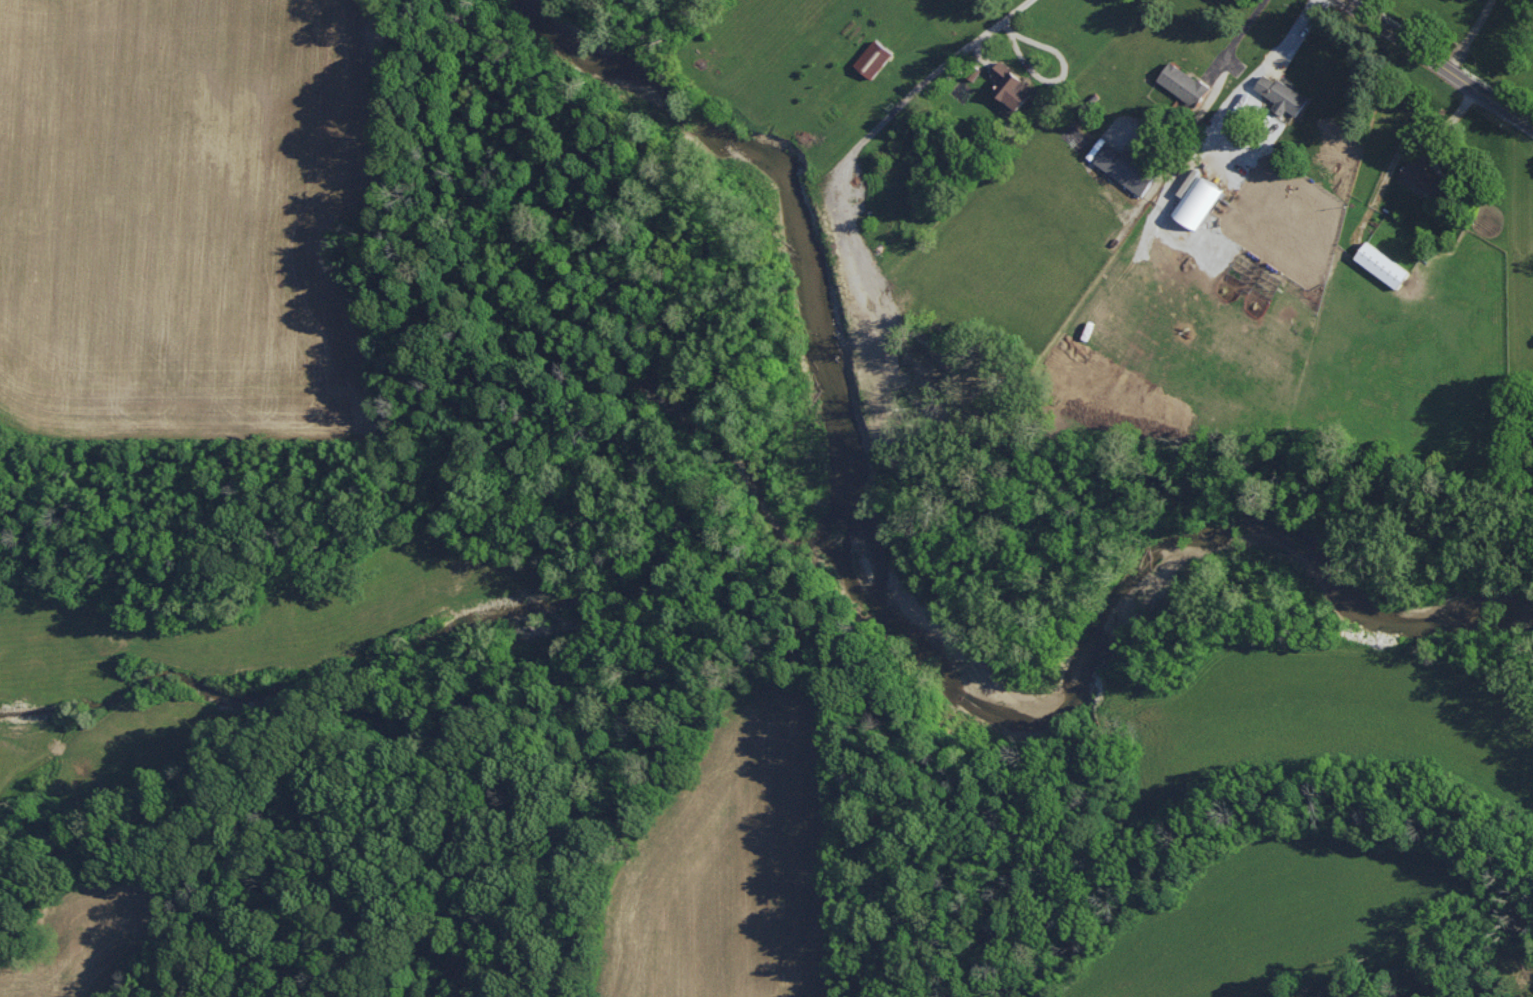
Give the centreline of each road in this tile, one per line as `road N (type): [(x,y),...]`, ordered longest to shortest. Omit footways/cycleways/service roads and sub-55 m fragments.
road 1 (tertiary): [(1532,127),(1346,0)]

